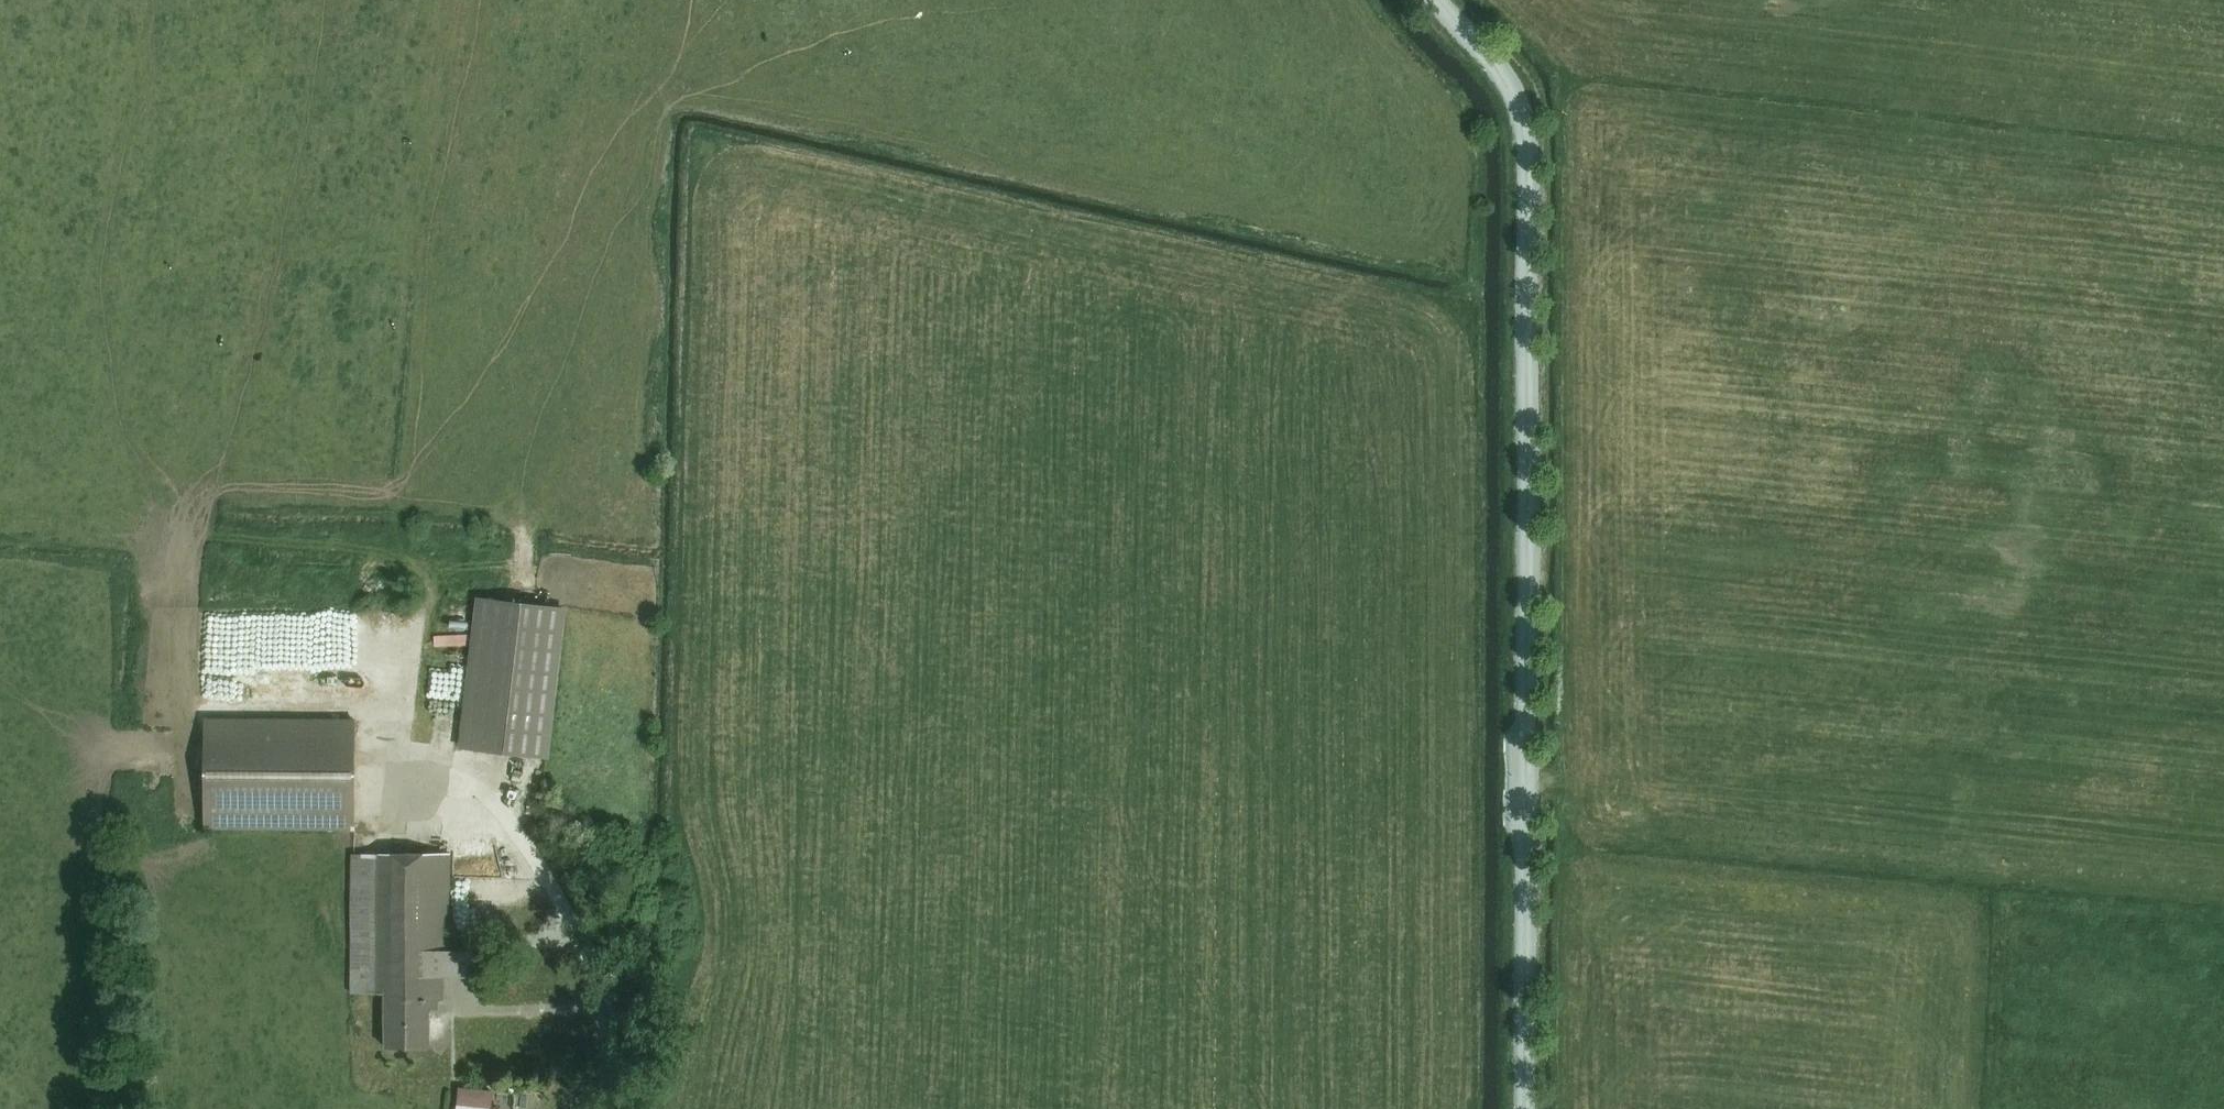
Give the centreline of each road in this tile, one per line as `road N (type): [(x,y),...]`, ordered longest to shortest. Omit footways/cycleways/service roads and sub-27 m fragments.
road 1 (unclassified): [(1442,0),(1523,98),(1533,158),(1530,1108)]

